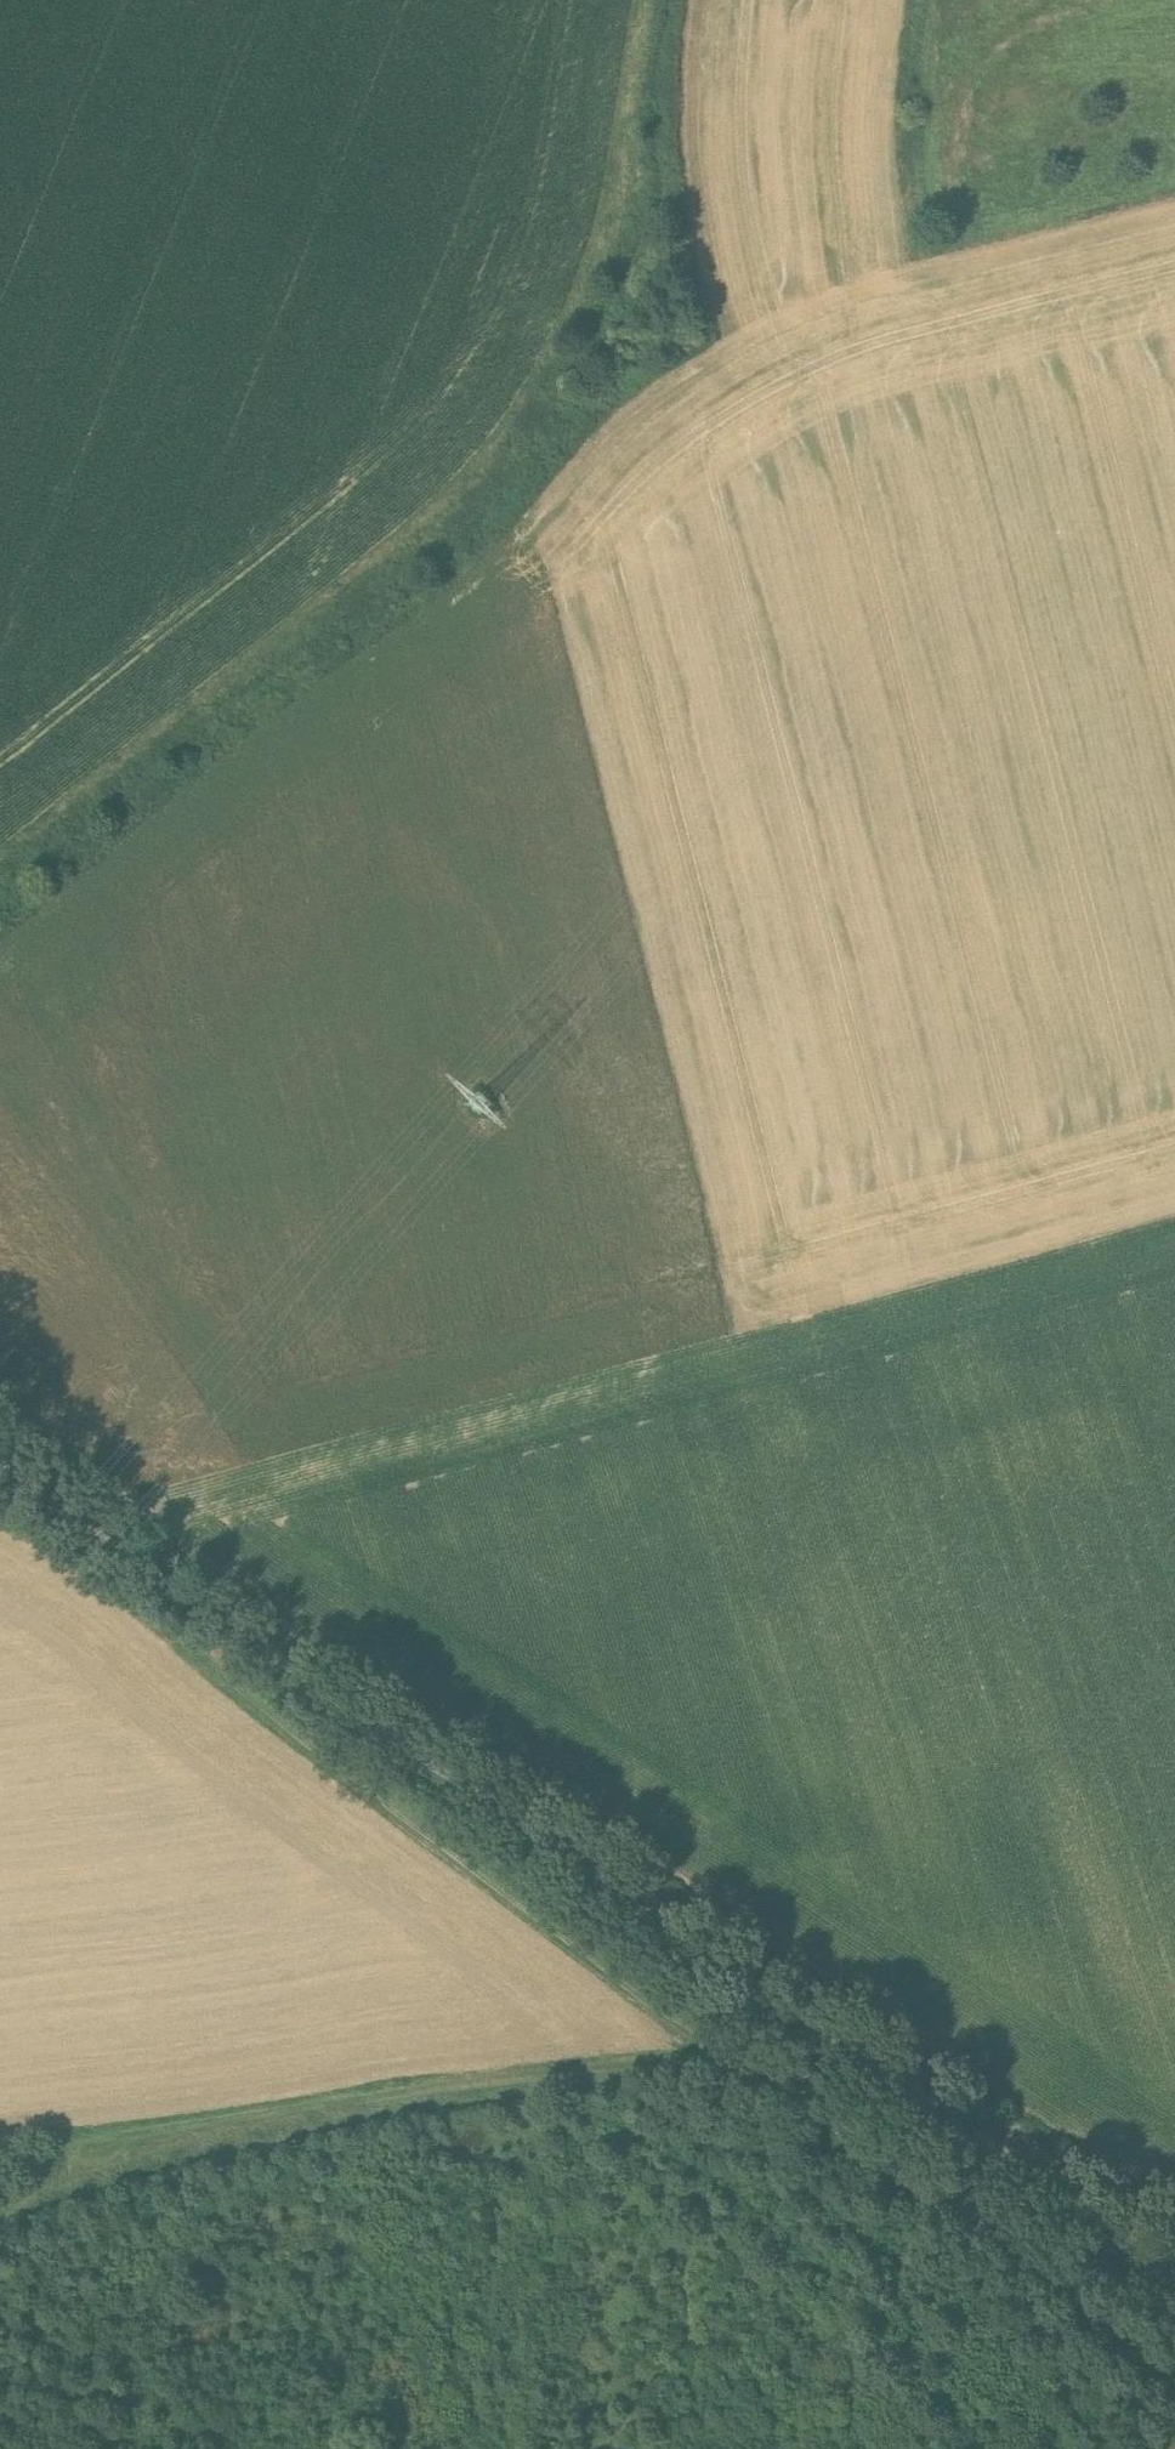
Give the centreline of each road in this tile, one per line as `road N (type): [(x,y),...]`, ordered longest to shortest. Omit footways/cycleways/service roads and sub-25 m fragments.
road 1 (track): [(0,2217),(49,2188),(189,2137),(430,2083),(729,2052),(1115,2328),(1153,2362),(1174,2396)]

